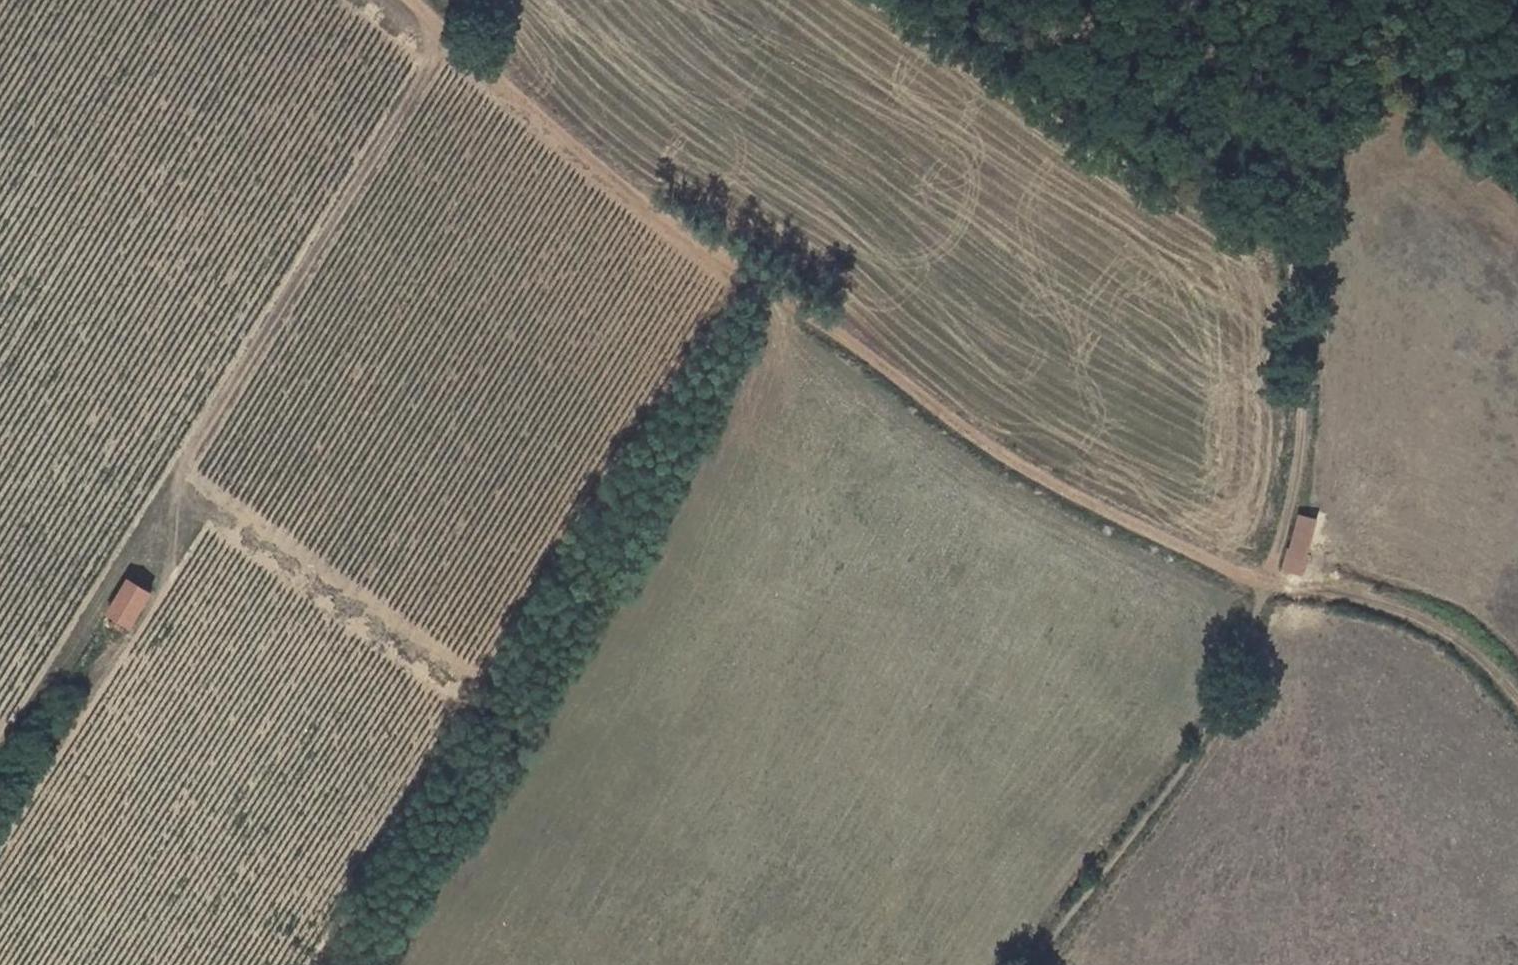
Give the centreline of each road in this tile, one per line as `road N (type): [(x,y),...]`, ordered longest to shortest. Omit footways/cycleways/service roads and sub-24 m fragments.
road 1 (track): [(1262,585),(1123,520),(965,428),(610,182),(408,0)]
road 2 (track): [(1367,0),(1332,43),(1310,106),(1292,246),(1303,399),(1293,492),(1262,585),(1347,587),(1433,625),(1517,705)]

